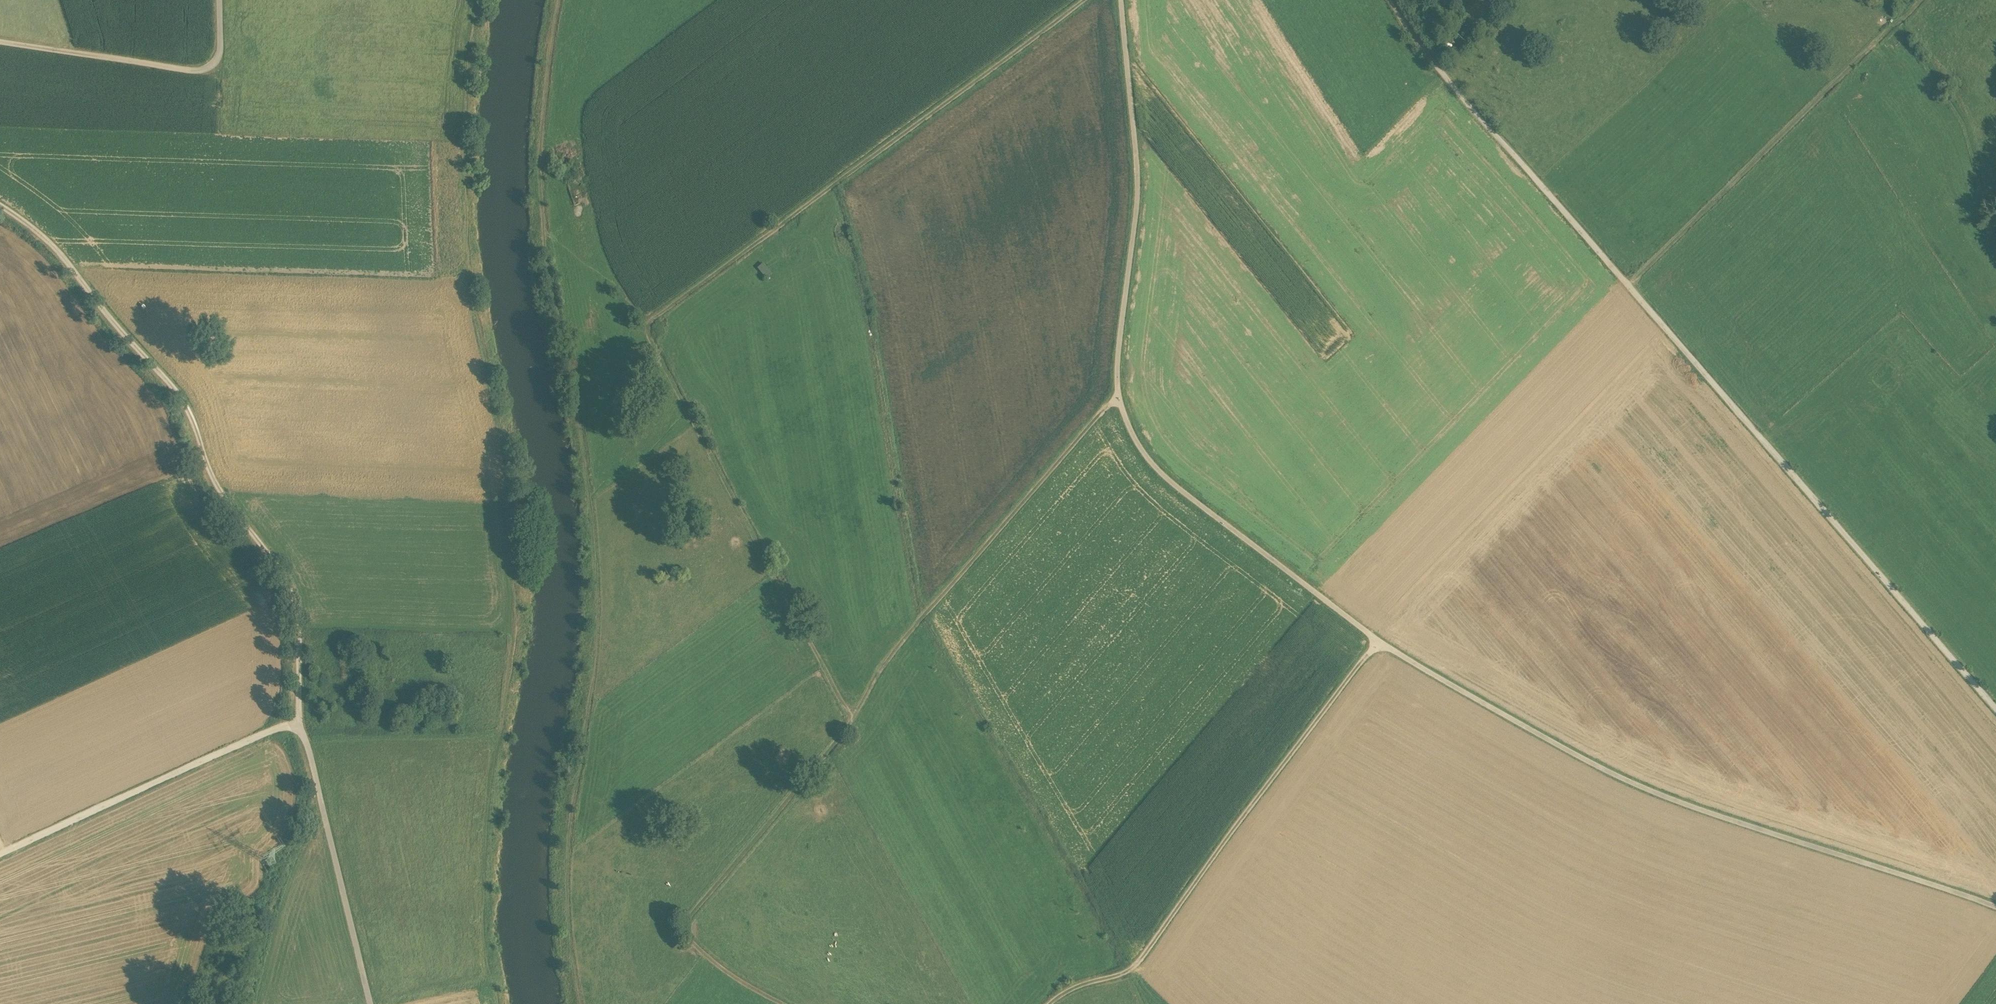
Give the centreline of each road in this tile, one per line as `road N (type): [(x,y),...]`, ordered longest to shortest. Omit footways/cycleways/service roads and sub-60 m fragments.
road 1 (track): [(1995,908),(1650,799),(1378,641),(1160,472),(1120,401),(1137,260),(1120,0)]
road 2 (track): [(1081,0),(651,322),(858,721)]
road 3 (track): [(1995,708),(1408,30),(1391,0)]
road 4 (track): [(1120,401),(887,667),(850,732),(695,920),(700,947),(785,1003)]
road 5 (track): [(0,205),(70,262),(190,404),(221,486),(297,598),(302,725)]
road 6 (track): [(1378,641),(1139,963),(1050,1003)]
road 7 (track): [(1630,283),(1912,0)]
road 8 (track): [(0,858),(302,725)]
road 9 (track): [(302,725),(376,1003)]
road 10 (track): [(220,0),(221,54),(208,71),(0,43)]

